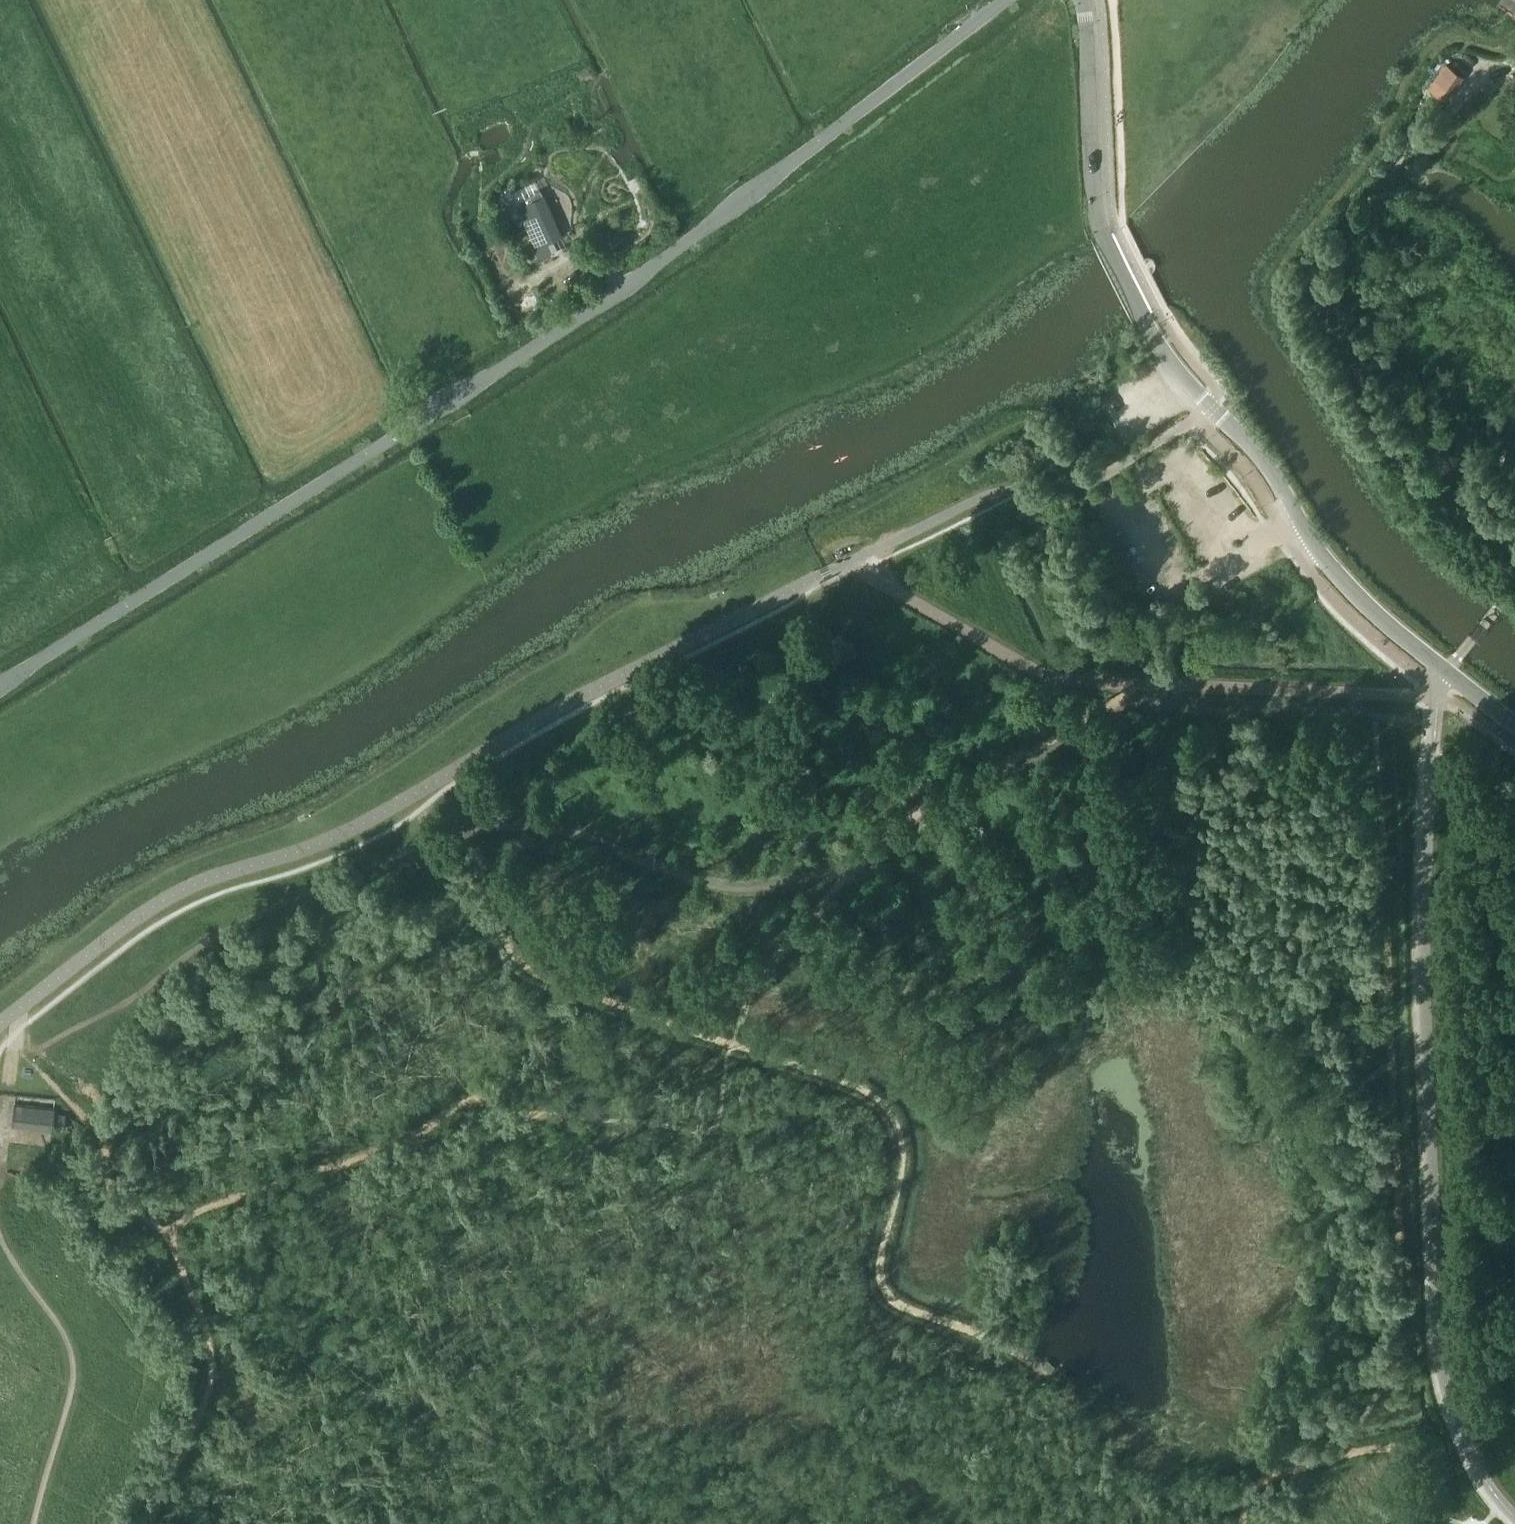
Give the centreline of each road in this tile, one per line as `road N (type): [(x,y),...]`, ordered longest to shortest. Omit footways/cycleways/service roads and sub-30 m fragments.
road 1 (unclassified): [(0,682),(616,294),(1004,0)]
road 2 (unclassified): [(1514,724),(1318,556),(1265,461),(1170,361),(1100,224),(1082,0)]

